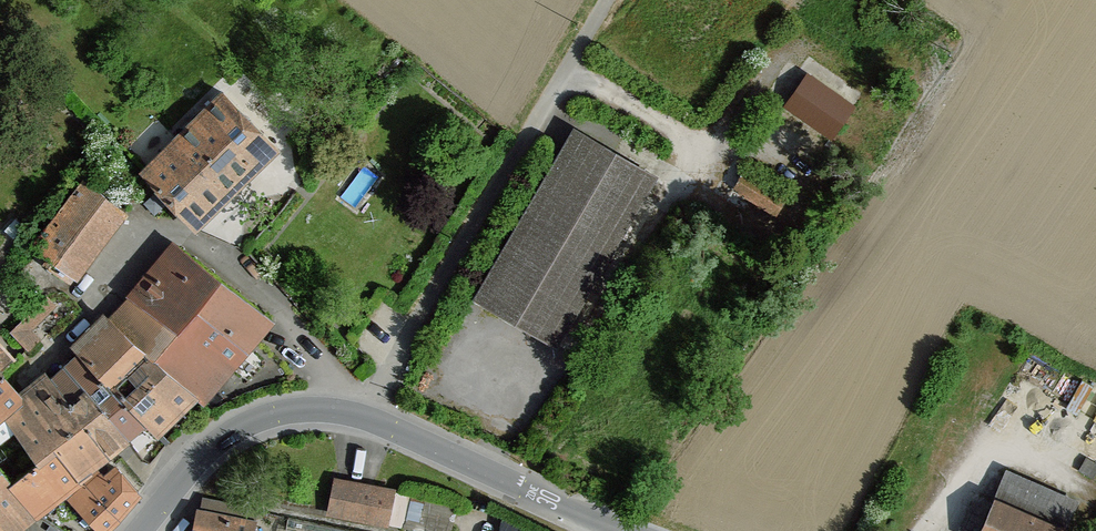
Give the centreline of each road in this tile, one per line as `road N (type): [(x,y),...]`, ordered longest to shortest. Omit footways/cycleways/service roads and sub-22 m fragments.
road 1 (unclassified): [(359,416),(608,0)]
road 2 (residential): [(336,411),(332,374),(234,268),(183,236),(153,224),(90,304)]
road 3 (track): [(785,170),(747,150),(699,146),(789,52),(830,51),(874,79)]
road 4 (tertiary): [(359,416),(629,530)]
road 5 (tertiary): [(137,530),(232,433),(291,412),(336,411)]
road 6 (track): [(541,111),(581,118),(680,179),(659,210)]
road 7 (track): [(564,73),(699,146),(680,179)]
road 8 (track): [(570,354),(659,210)]

